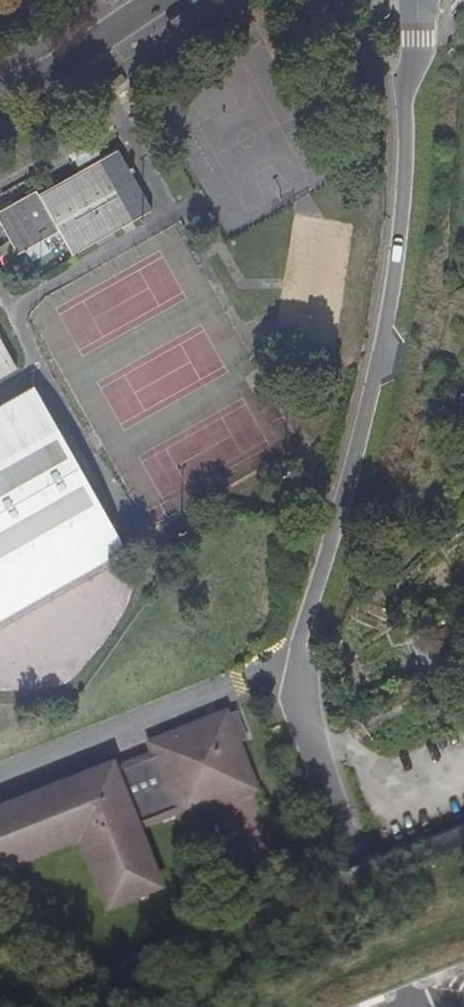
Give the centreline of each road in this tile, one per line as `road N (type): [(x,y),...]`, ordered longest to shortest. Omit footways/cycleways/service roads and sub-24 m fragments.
road 1 (residential): [(357,870),(299,698),(309,630),(358,479),(401,303),(418,0)]
road 2 (track): [(349,656),(403,621),(394,573),(463,520)]
road 3 (tertiary): [(0,90),(61,66),(157,0)]
road 4 (track): [(315,747),(463,666)]
road 5 (residential): [(357,870),(403,988)]

